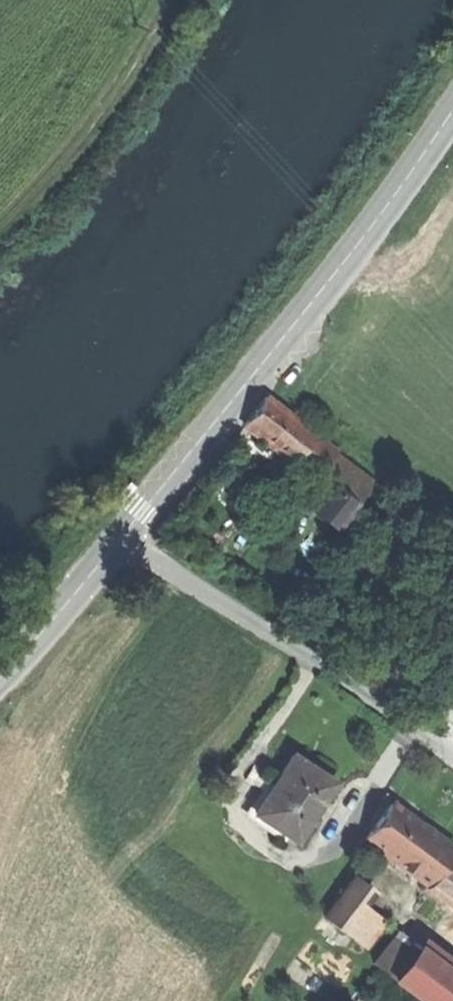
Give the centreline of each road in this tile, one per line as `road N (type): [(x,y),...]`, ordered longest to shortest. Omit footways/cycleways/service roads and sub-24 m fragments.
road 1 (secondary): [(121,539),(452,113)]
road 2 (residential): [(121,539),(452,759)]
road 3 (track): [(0,226),(39,190),(164,0)]
road 4 (secondary): [(121,539),(0,679)]

